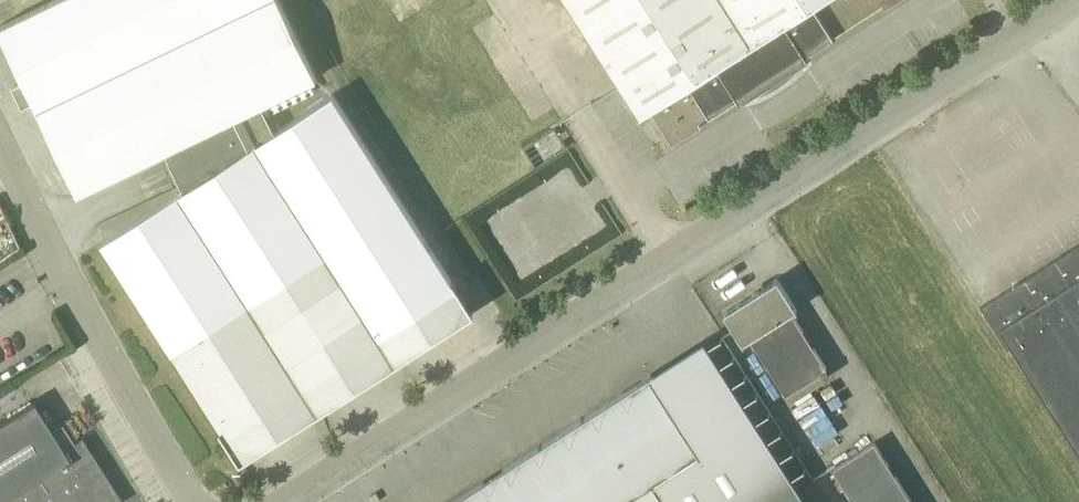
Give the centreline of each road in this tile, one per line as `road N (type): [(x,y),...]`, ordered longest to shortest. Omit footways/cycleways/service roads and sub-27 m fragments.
road 1 (unclassified): [(291,501),(1075,0)]
road 2 (unclassified): [(194,501),(0,128)]

